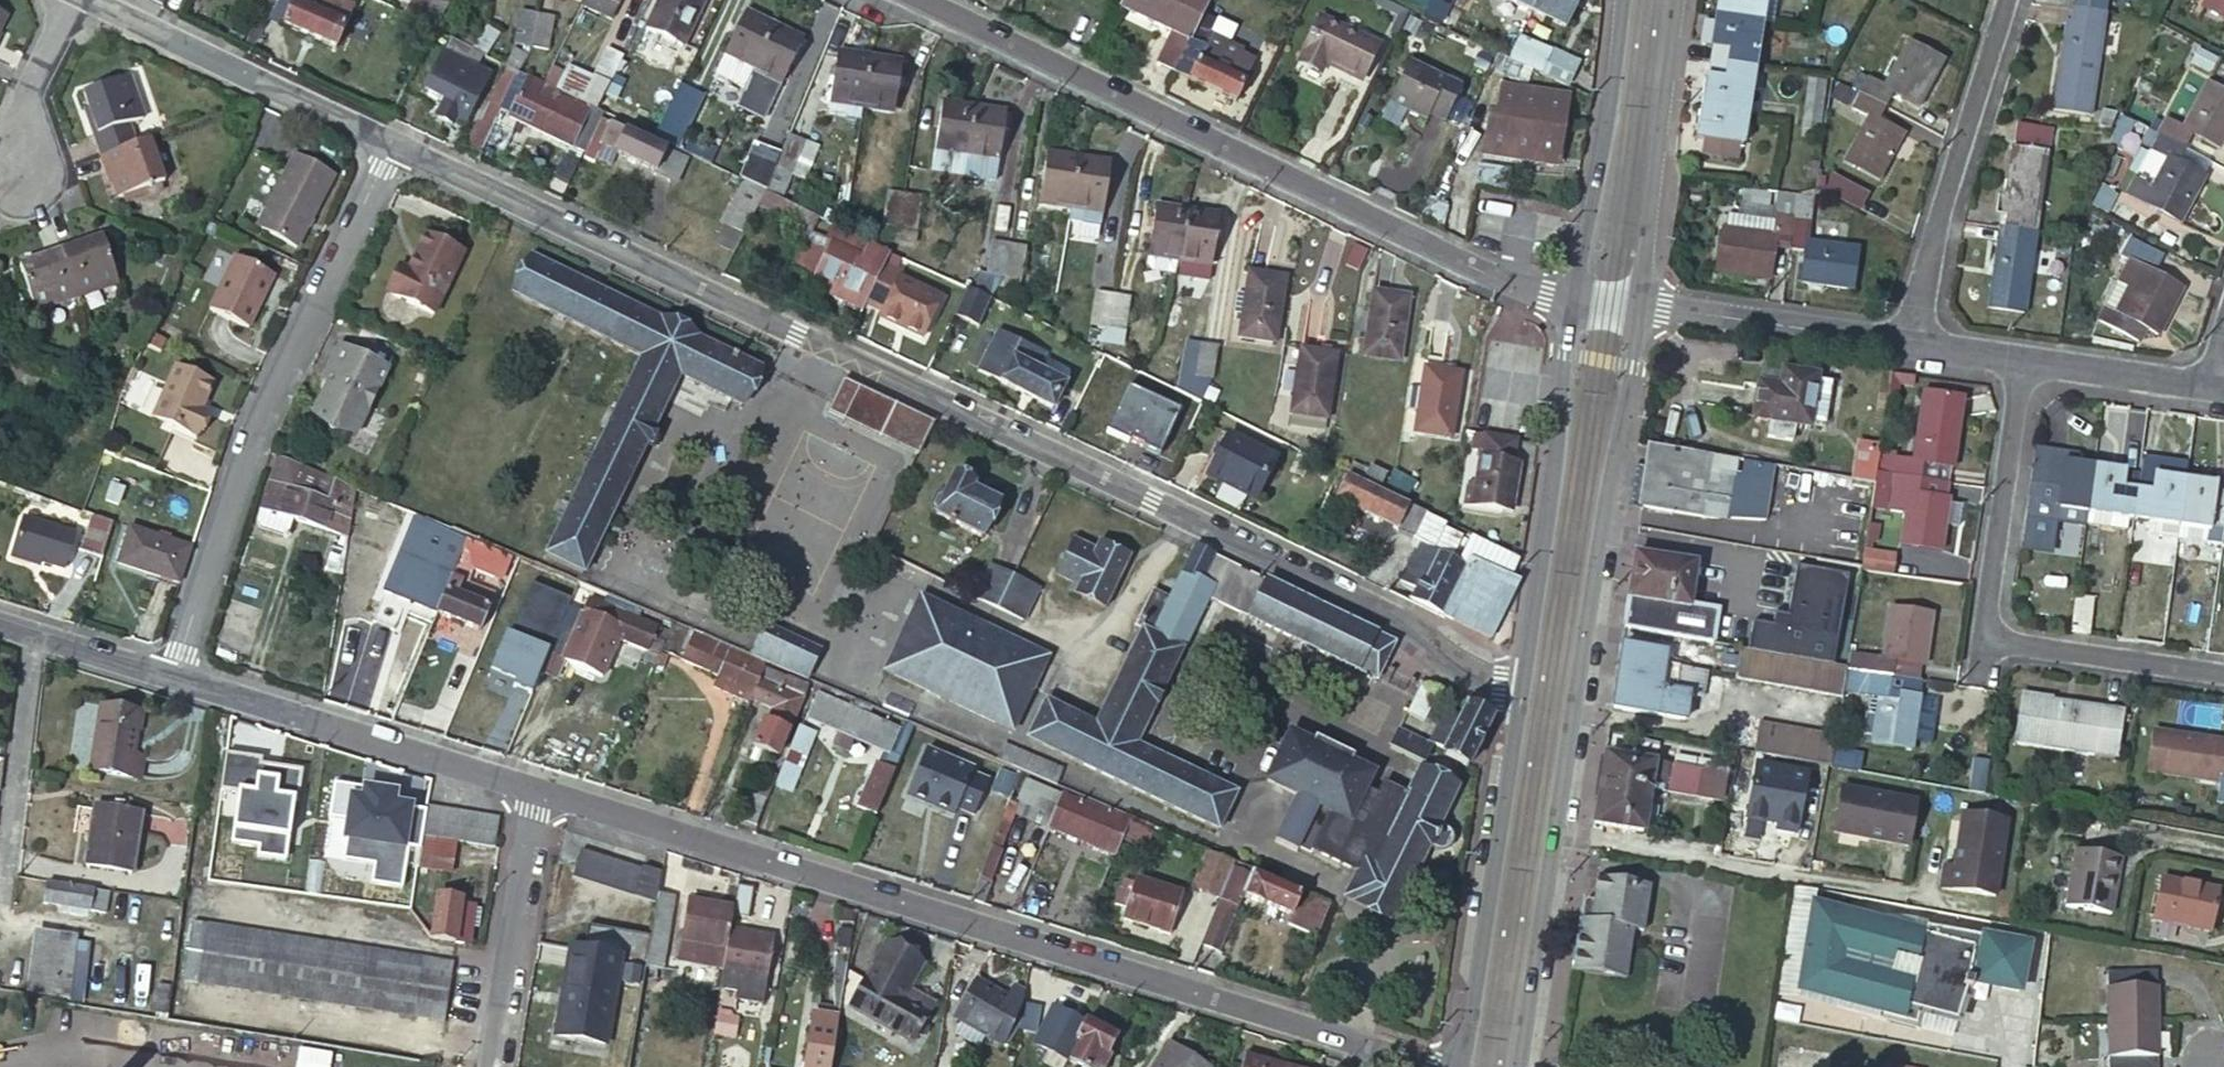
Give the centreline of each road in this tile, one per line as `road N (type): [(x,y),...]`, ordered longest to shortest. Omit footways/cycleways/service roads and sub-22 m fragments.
road 1 (residential): [(394,143),(1407,622),(1457,662),(1523,690)]
road 2 (residential): [(1380,1051),(535,790)]
road 3 (tertiary): [(1519,1066),(1639,305)]
road 4 (residential): [(924,0),(1529,292),(1575,300)]
road 5 (unclassified): [(174,678),(251,446),(394,143)]
road 6 (tertiary): [(1575,300),(1523,690)]
road 7 (tertiary): [(1523,690),(1464,1066)]
road 8 (residential): [(535,790),(174,678)]
road 9 (residential): [(1906,344),(2008,0)]
road 10 (residential): [(394,143),(93,0)]
road 11 (tertiary): [(1639,305),(1683,0)]
road 12 (tertiary): [(1624,0),(1575,300)]
road 13 (residential): [(2022,360),(1985,638)]
road 14 (unclassified): [(535,790),(487,1066)]
road 15 (residential): [(1906,344),(1639,305)]
road 16 (residential): [(32,634),(1,901)]
road 17 (residential): [(1985,638),(2223,670)]
road 18 (residential): [(2215,388),(2022,360)]
road 19 (residential): [(60,0),(22,90),(20,175)]
road 20 (residential): [(174,678),(32,634)]

